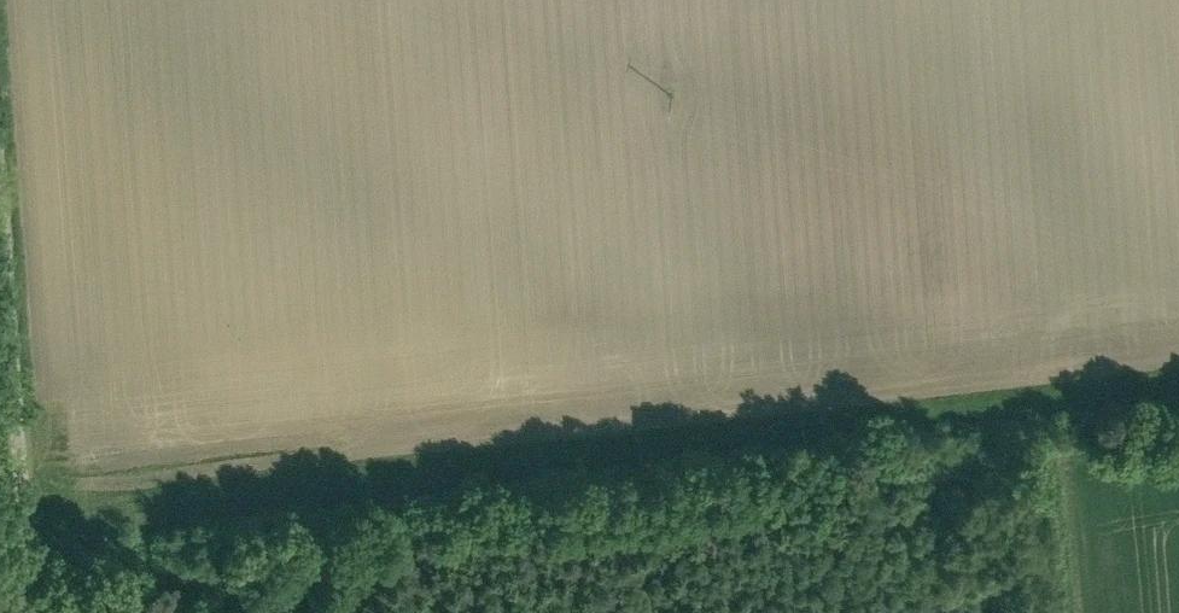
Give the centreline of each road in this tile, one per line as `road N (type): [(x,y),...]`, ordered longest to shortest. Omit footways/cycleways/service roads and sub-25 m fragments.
road 1 (unclassified): [(0,259),(29,612)]

